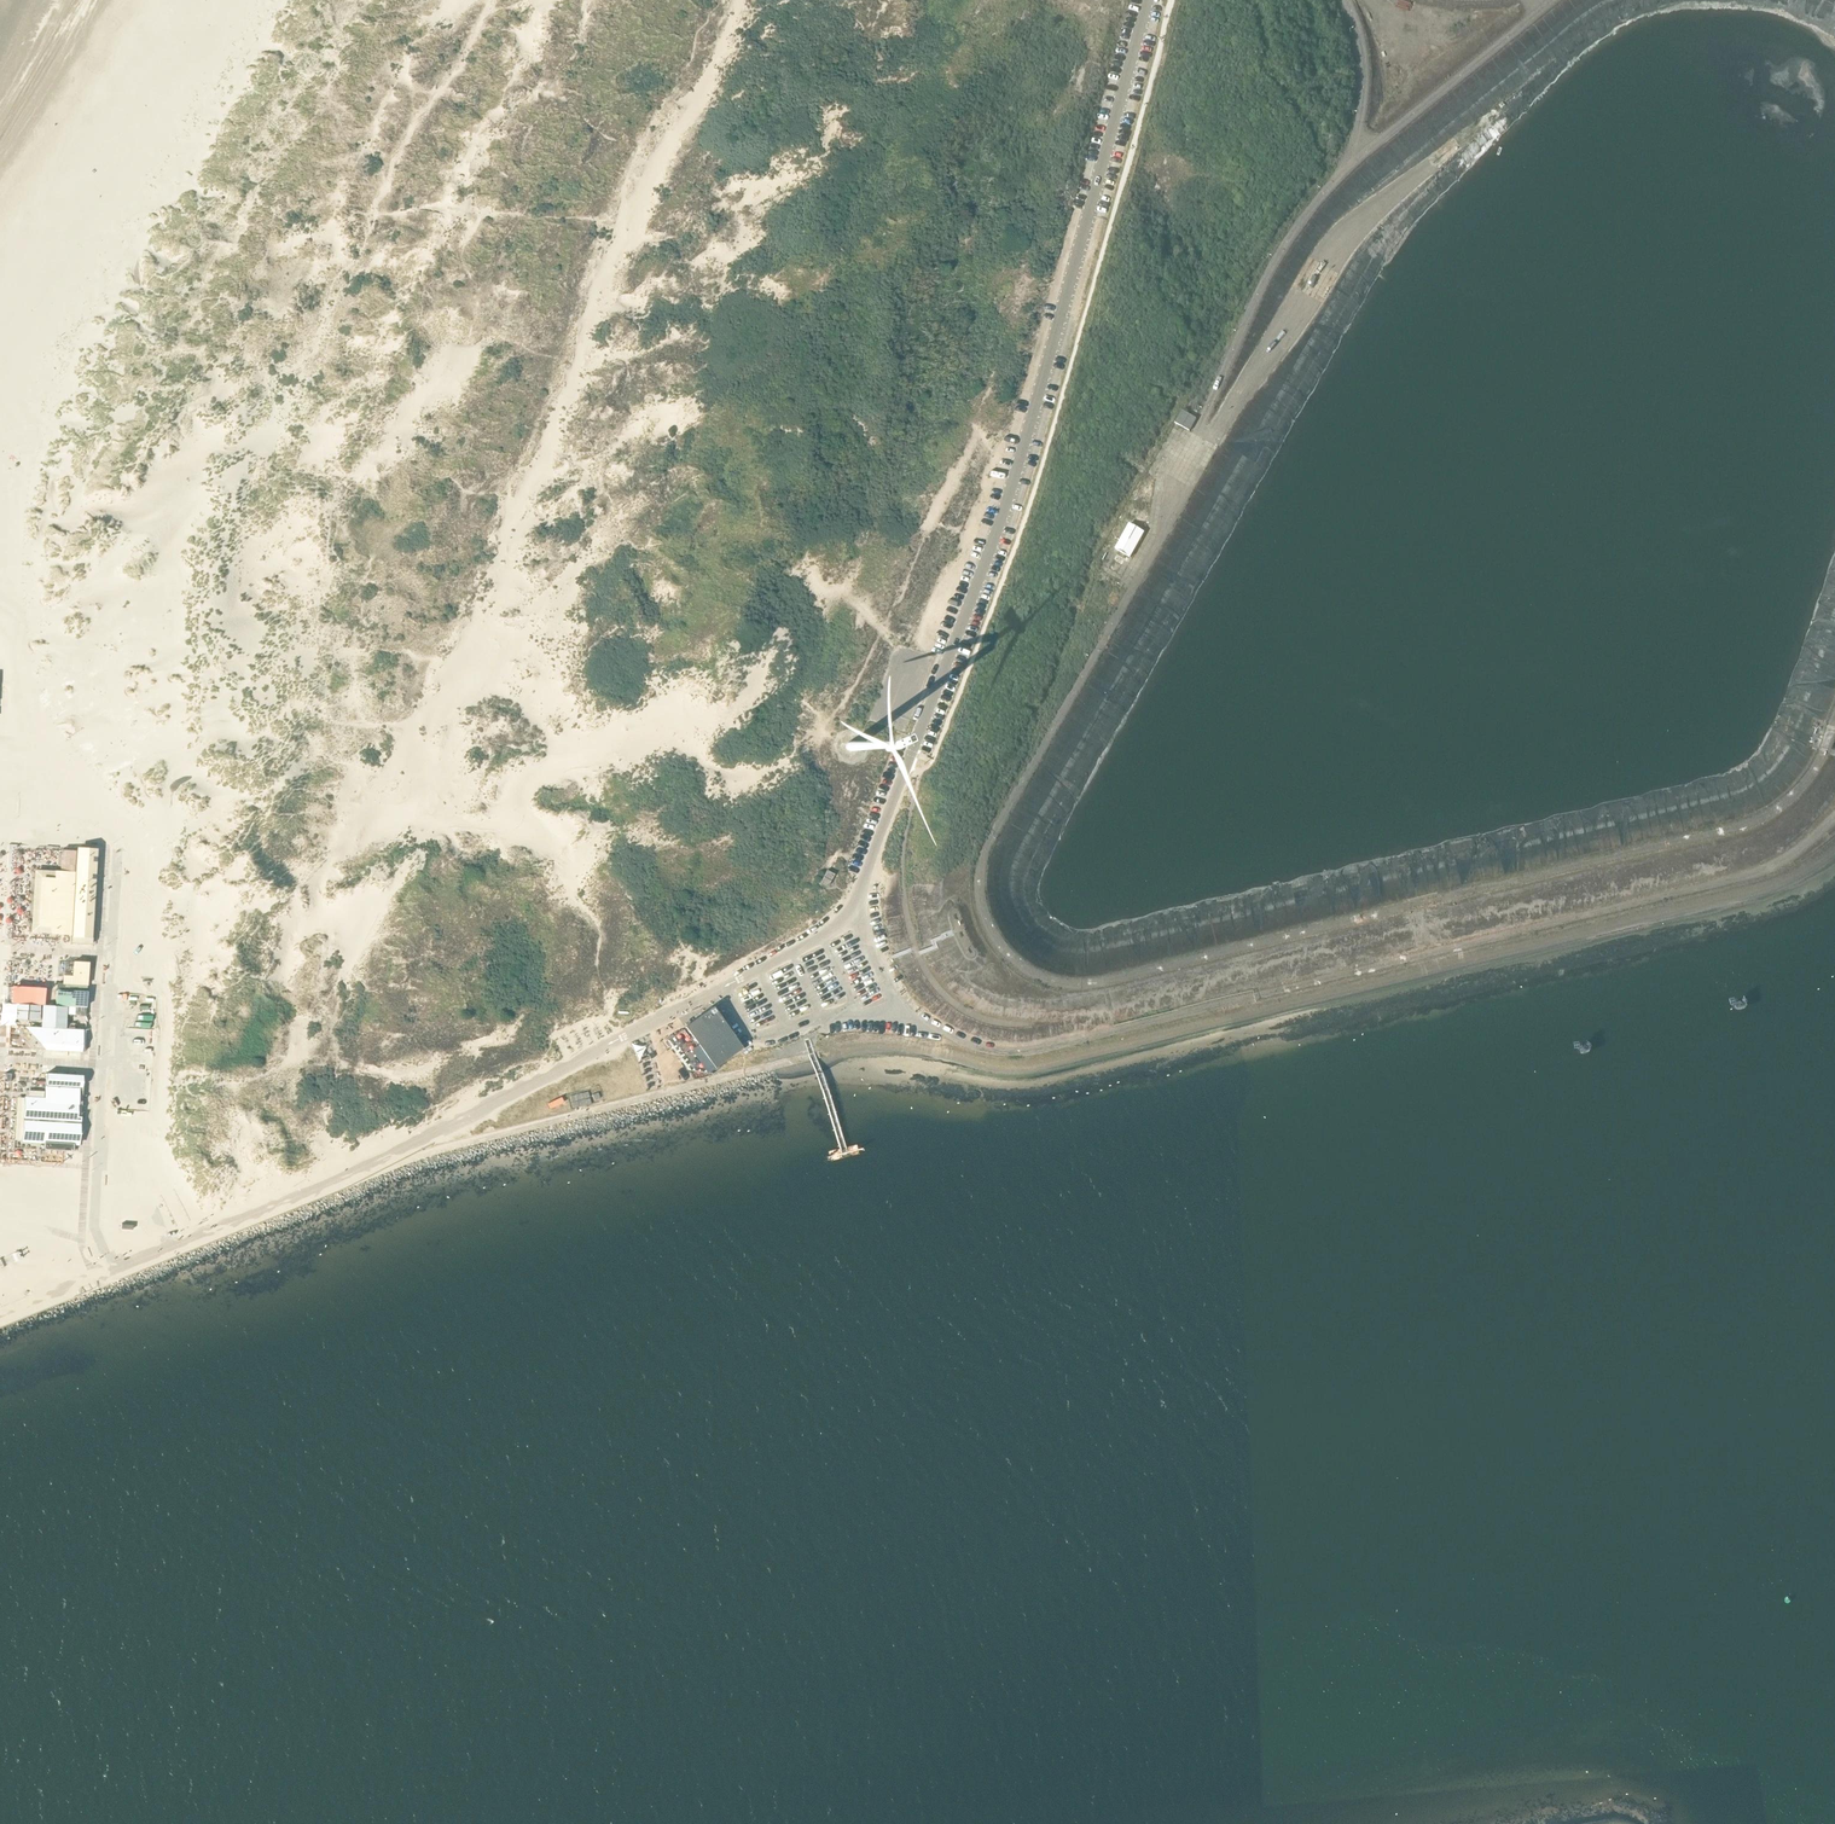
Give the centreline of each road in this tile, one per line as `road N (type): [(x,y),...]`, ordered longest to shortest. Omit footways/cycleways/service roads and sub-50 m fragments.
road 1 (unclassified): [(1146,0),(1018,462),(901,780)]
road 2 (unclassified): [(699,999),(820,936),(856,907),(901,780)]

